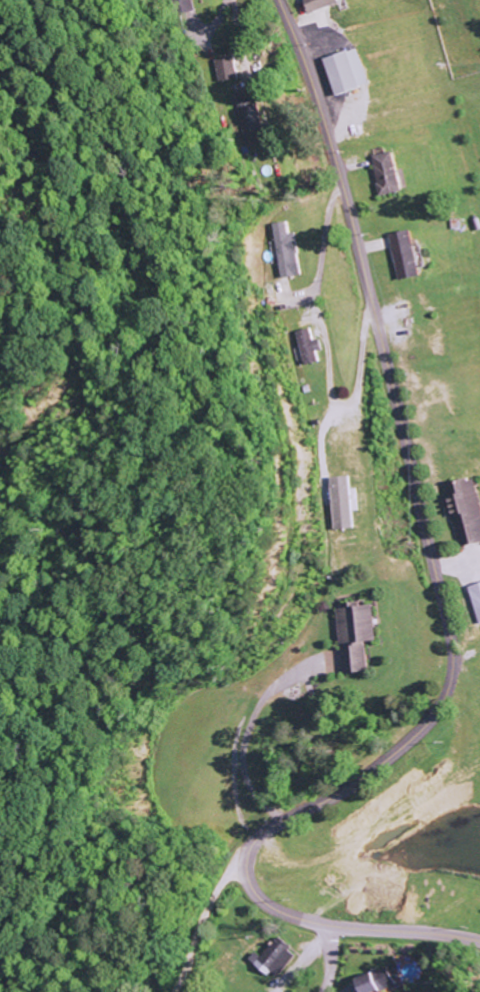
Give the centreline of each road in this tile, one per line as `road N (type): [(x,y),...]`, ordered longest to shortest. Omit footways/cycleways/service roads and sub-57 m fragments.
road 1 (tertiary): [(479,943),(302,920),(263,902),(245,873),(246,855),(271,825),(353,783),(422,728),(438,709),(452,661),(343,187),(279,0)]

